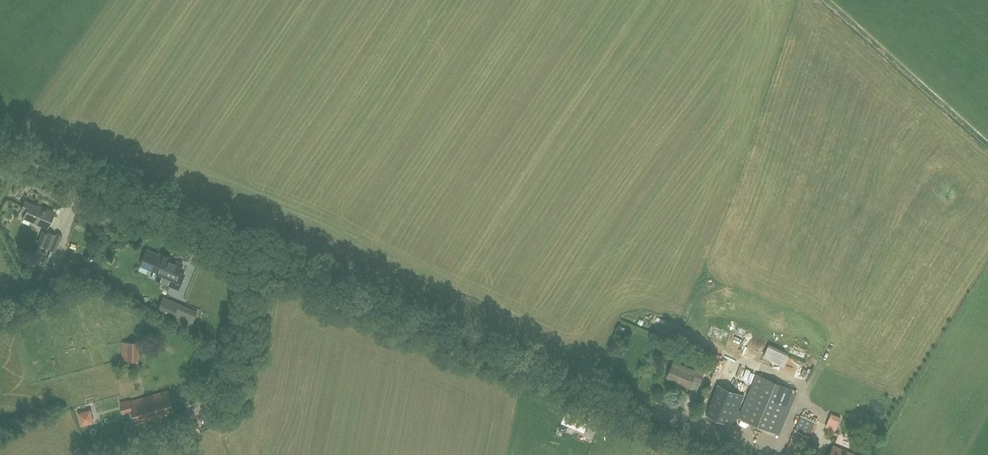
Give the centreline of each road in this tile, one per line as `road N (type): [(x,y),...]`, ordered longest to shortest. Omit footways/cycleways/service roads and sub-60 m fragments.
road 1 (unclassified): [(0,141),(753,454)]

